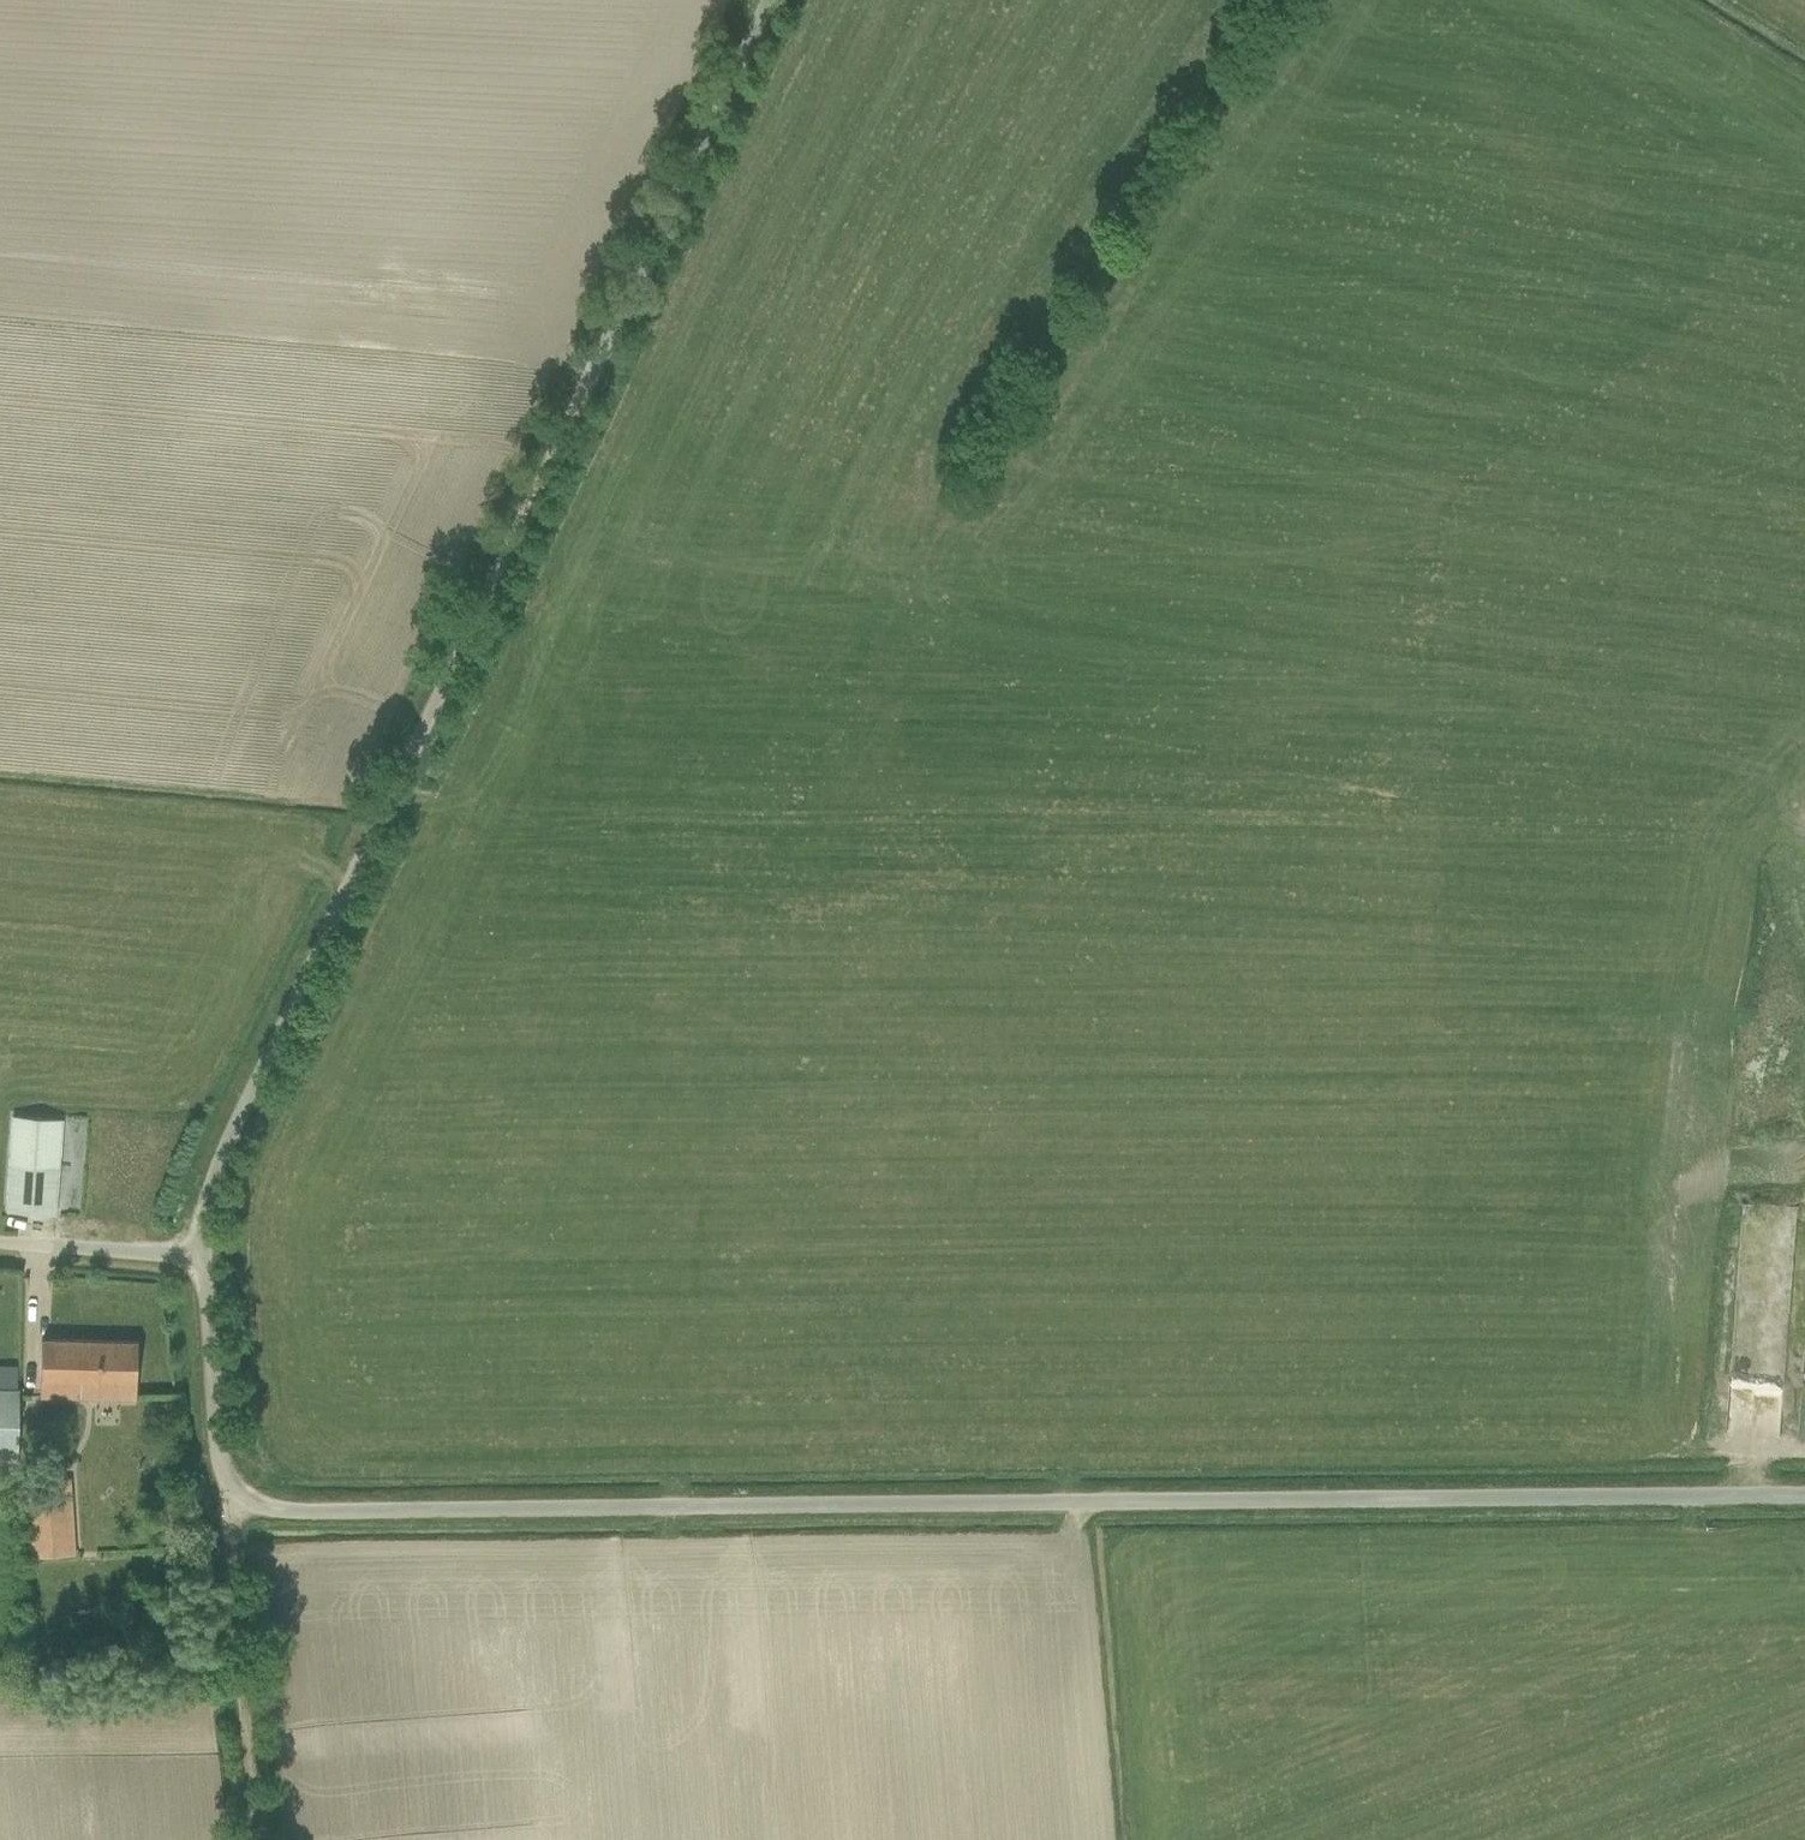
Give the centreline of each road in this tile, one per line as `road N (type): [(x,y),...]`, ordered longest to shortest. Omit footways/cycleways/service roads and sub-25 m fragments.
road 1 (unclassified): [(1804,1495),(252,1508),(221,1474),(204,1261)]
road 2 (unclassified): [(204,1261),(220,1161),(770,0)]
road 3 (track): [(238,1499),(228,1573),(254,1839)]
road 4 (unclassified): [(0,1241),(204,1261)]

